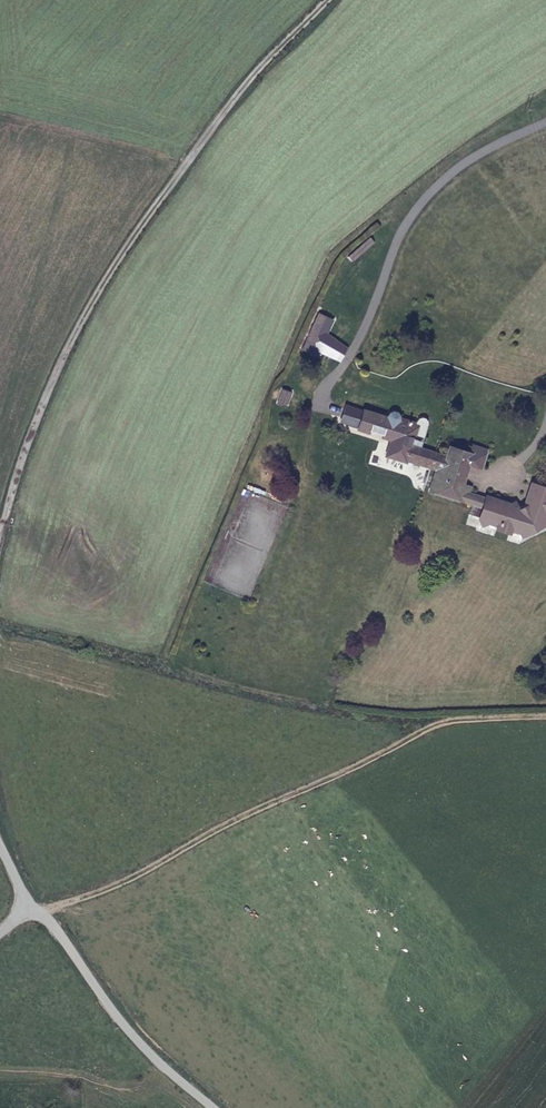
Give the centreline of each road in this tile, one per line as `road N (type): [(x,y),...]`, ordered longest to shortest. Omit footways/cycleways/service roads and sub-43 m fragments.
road 1 (track): [(0,559),(30,440),(86,319),(162,199),(245,91),(329,0)]
road 2 (track): [(24,902),(100,892),(446,724),(545,719)]
road 3 (track): [(0,634),(262,700),(446,724)]
road 4 (unclassified): [(211,1107),(119,1033),(24,902)]

